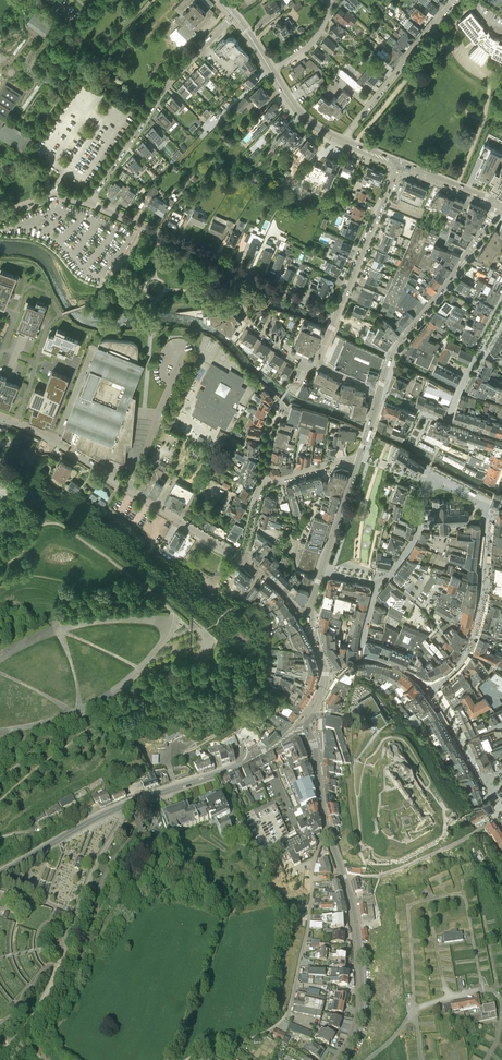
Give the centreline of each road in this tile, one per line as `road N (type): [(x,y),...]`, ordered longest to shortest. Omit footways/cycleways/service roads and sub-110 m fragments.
road 1 (secondary): [(307,726),(235,768),(99,817),(0,874)]
road 2 (unclassified): [(245,561),(54,443),(0,419)]
road 3 (tertiary): [(337,315),(87,201)]
road 4 (track): [(234,733),(224,623),(107,519)]
road 5 (residential): [(234,14),(165,85),(87,201)]
road 6 (tertiary): [(340,1059),(360,1023),(362,987),(351,900),(328,833)]
road 7 (secondary): [(378,392),(391,354),(499,205)]
road 8 (unclassified): [(328,833),(316,857),(287,1013),(256,1036)]
road 9 (unclassified): [(341,141),(453,0)]
road 10 (secondary): [(337,315),(399,164)]
road 11 (secondary): [(307,726),(325,679),(311,609)]

